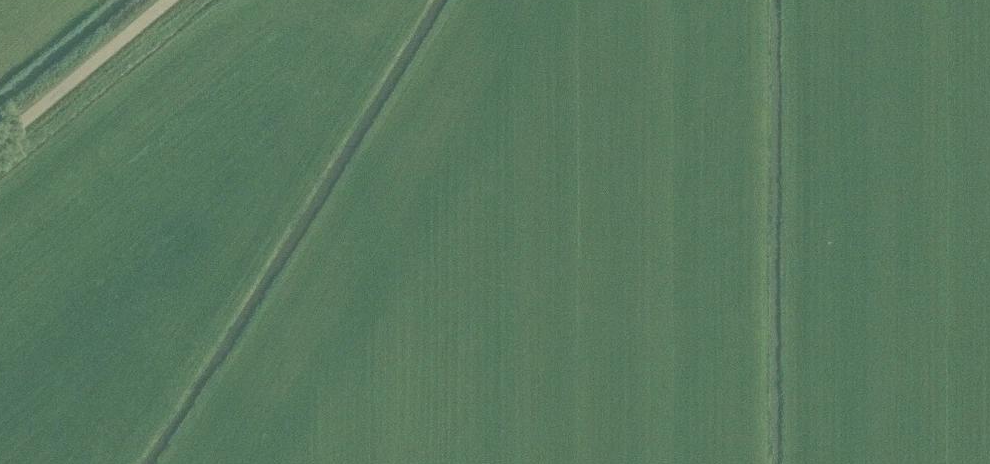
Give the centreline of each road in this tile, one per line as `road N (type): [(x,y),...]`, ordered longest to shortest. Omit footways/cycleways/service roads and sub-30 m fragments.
road 1 (unclassified): [(0,148),(178,0)]

